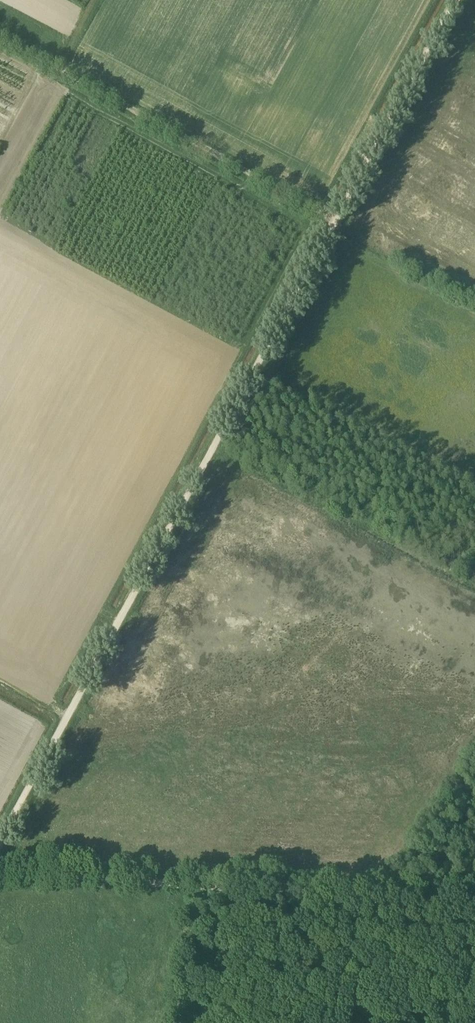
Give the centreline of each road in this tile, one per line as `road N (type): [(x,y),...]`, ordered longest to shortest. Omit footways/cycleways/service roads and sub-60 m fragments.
road 1 (track): [(0,842),(340,225)]
road 2 (unclassified): [(474,908),(0,868)]
road 3 (track): [(340,225),(0,39)]
road 4 (track): [(474,599),(213,455)]
road 5 (track): [(340,225),(462,0)]
road 6 (track): [(335,894),(333,914),(258,1022)]

